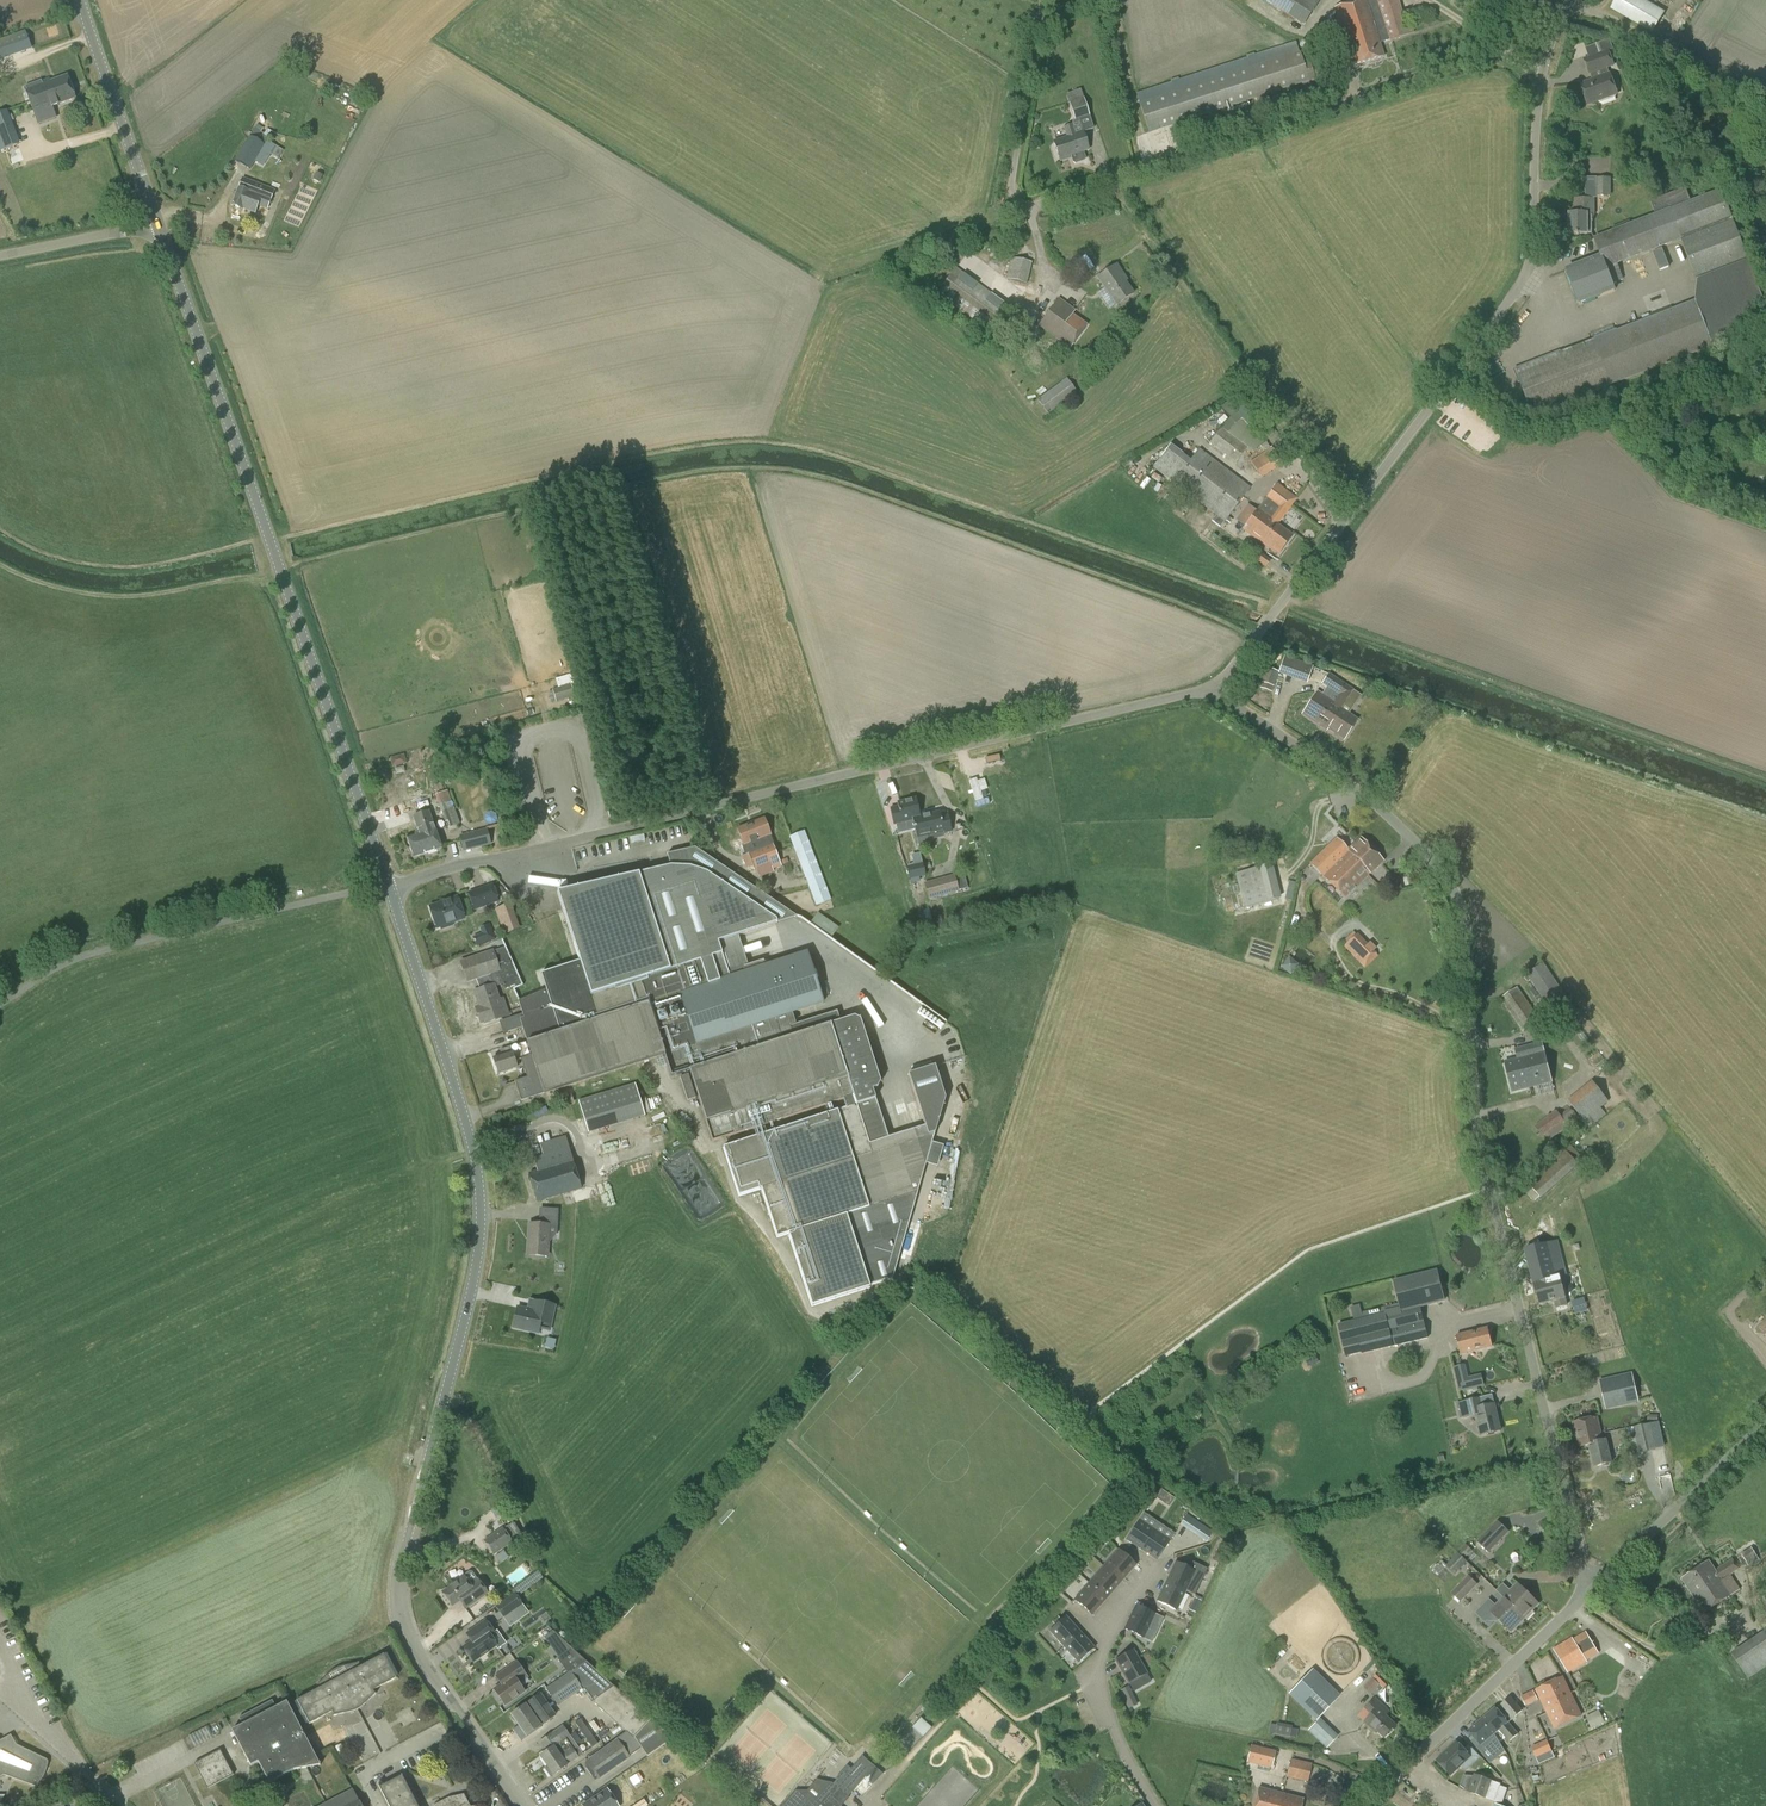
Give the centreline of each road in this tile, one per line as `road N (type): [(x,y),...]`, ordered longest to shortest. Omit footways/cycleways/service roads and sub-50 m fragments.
road 1 (unclassified): [(1585,1593),(1475,1117),(1457,897),(1387,813),(1235,706),(1225,686)]
road 2 (tertiary): [(522,1805),(415,1650),(401,1614),(409,1534),(472,1286),(480,1222),(473,1150),(389,888)]
road 3 (unclassified): [(389,888),(1225,686)]
road 4 (unclassified): [(1225,686),(1232,666),(1526,272),(1543,67)]
road 5 (tertiary): [(387,882),(157,223)]
road 6 (unclassified): [(1543,67),(1481,58),(1025,206)]
road 7 (unclassified): [(387,882),(90,954),(0,1004)]
road 8 (residential): [(1157,1805),(1097,1683),(1106,1632),(1160,1567)]
road 9 (unclassified): [(1585,1593),(1765,1420)]
road 10 (unclassified): [(1406,1766),(1585,1593)]
road 11 (tertiary): [(157,223),(80,0)]
road 12 (unclassified): [(0,255),(157,223)]

